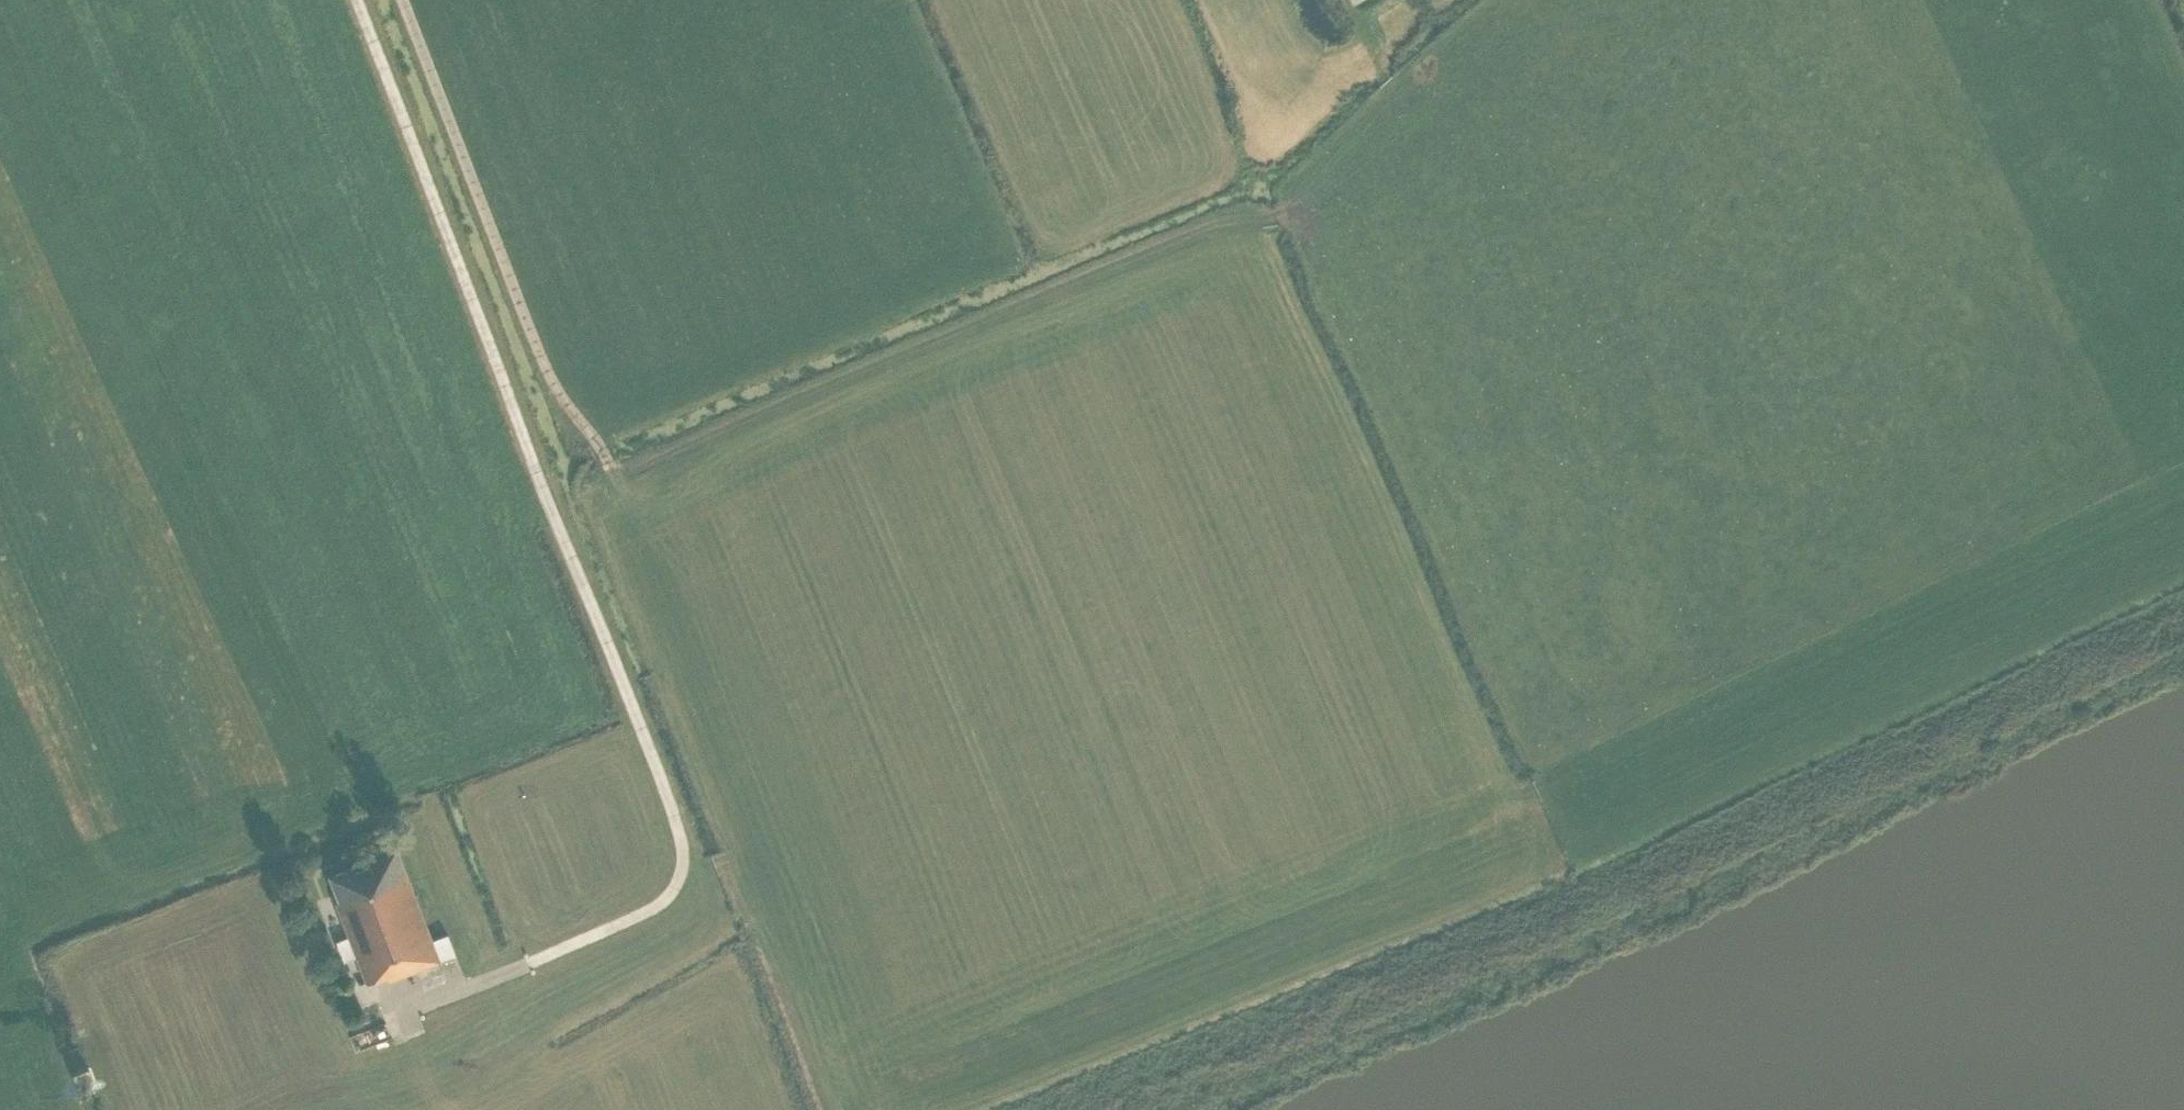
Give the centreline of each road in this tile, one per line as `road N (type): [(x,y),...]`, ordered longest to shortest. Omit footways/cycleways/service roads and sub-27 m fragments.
road 1 (track): [(1513,0),(1341,152),(1308,201),(1198,232),(717,430),(657,477),(632,487)]
road 2 (track): [(404,0),(540,348),(576,414),(632,487)]

